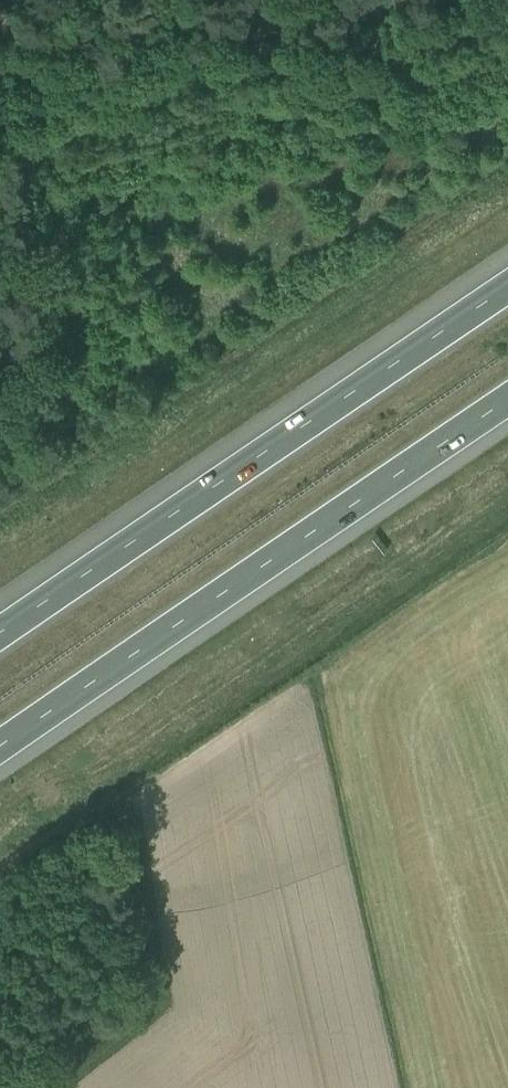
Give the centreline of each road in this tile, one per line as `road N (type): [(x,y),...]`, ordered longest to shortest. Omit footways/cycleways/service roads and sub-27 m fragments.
road 1 (motorway): [(0,747),(507,400)]
road 2 (motorway): [(507,289),(0,635)]
road 3 (track): [(507,16),(0,110)]

